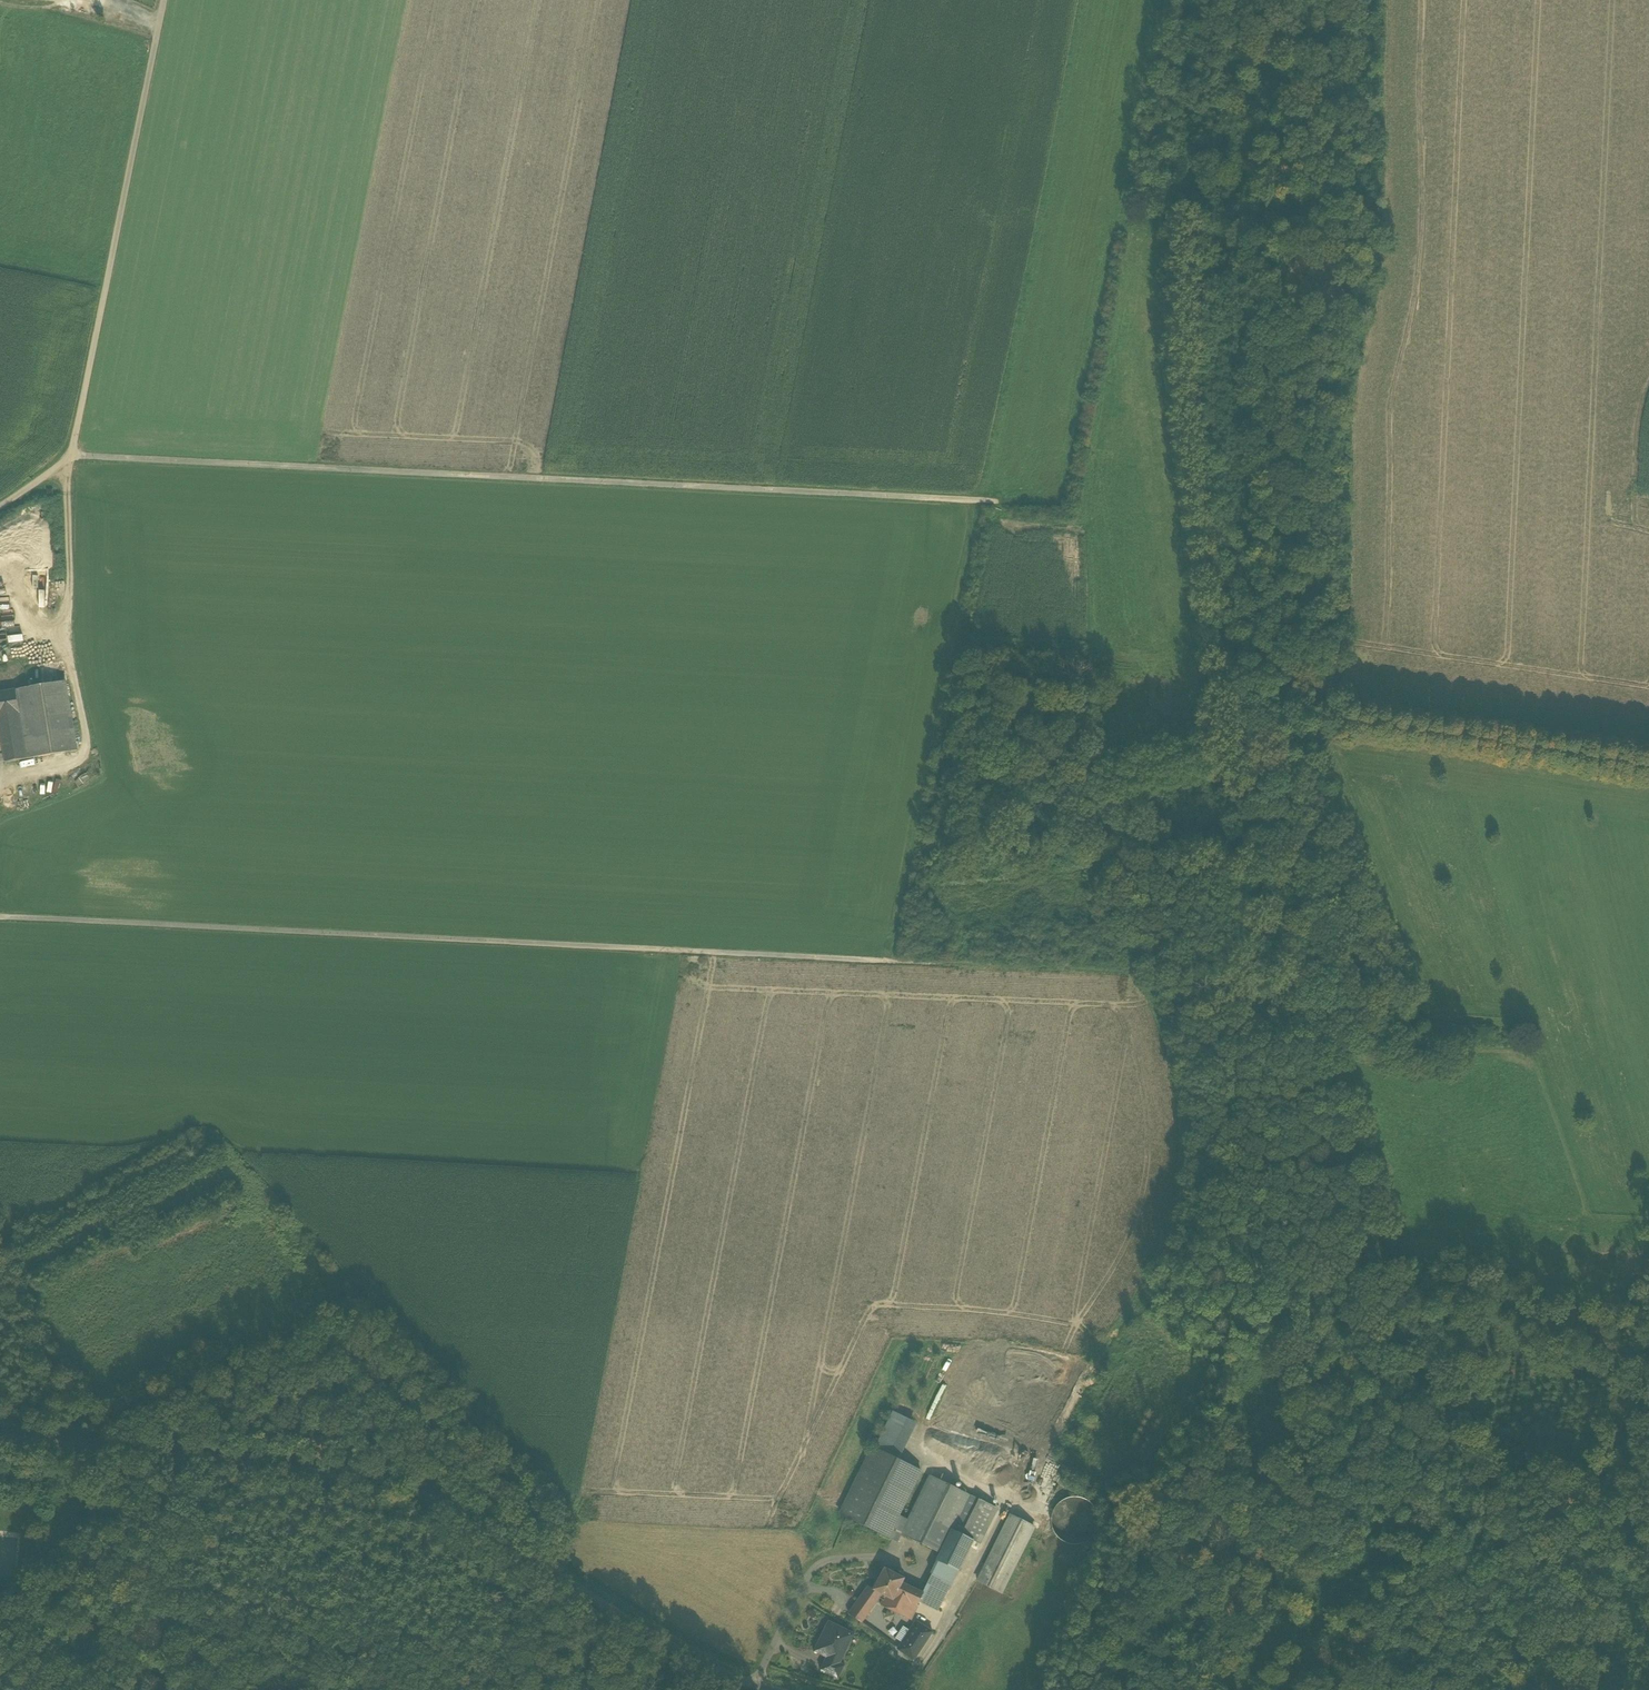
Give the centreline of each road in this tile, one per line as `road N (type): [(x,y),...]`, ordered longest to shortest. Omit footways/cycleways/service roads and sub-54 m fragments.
road 1 (track): [(1072,1404),(1167,1237),(1177,1200),(1184,1115),(1140,973),(0,916)]
road 2 (track): [(998,500),(71,457)]
road 3 (residential): [(779,1689),(696,1660),(428,1496),(383,1482),(0,1440)]
road 4 (unclassified): [(165,0),(71,457),(0,505)]
road 5 (track): [(164,1458),(56,1601)]

